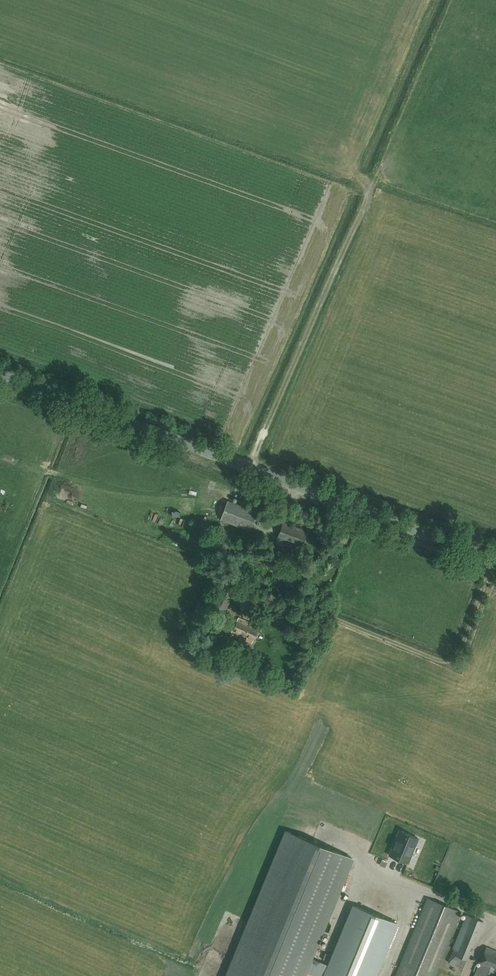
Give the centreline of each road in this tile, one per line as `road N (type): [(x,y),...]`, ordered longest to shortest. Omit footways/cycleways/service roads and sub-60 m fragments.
road 1 (tertiary): [(495,557),(0,375)]
road 2 (track): [(253,468),(365,206),(357,169),(391,91)]

